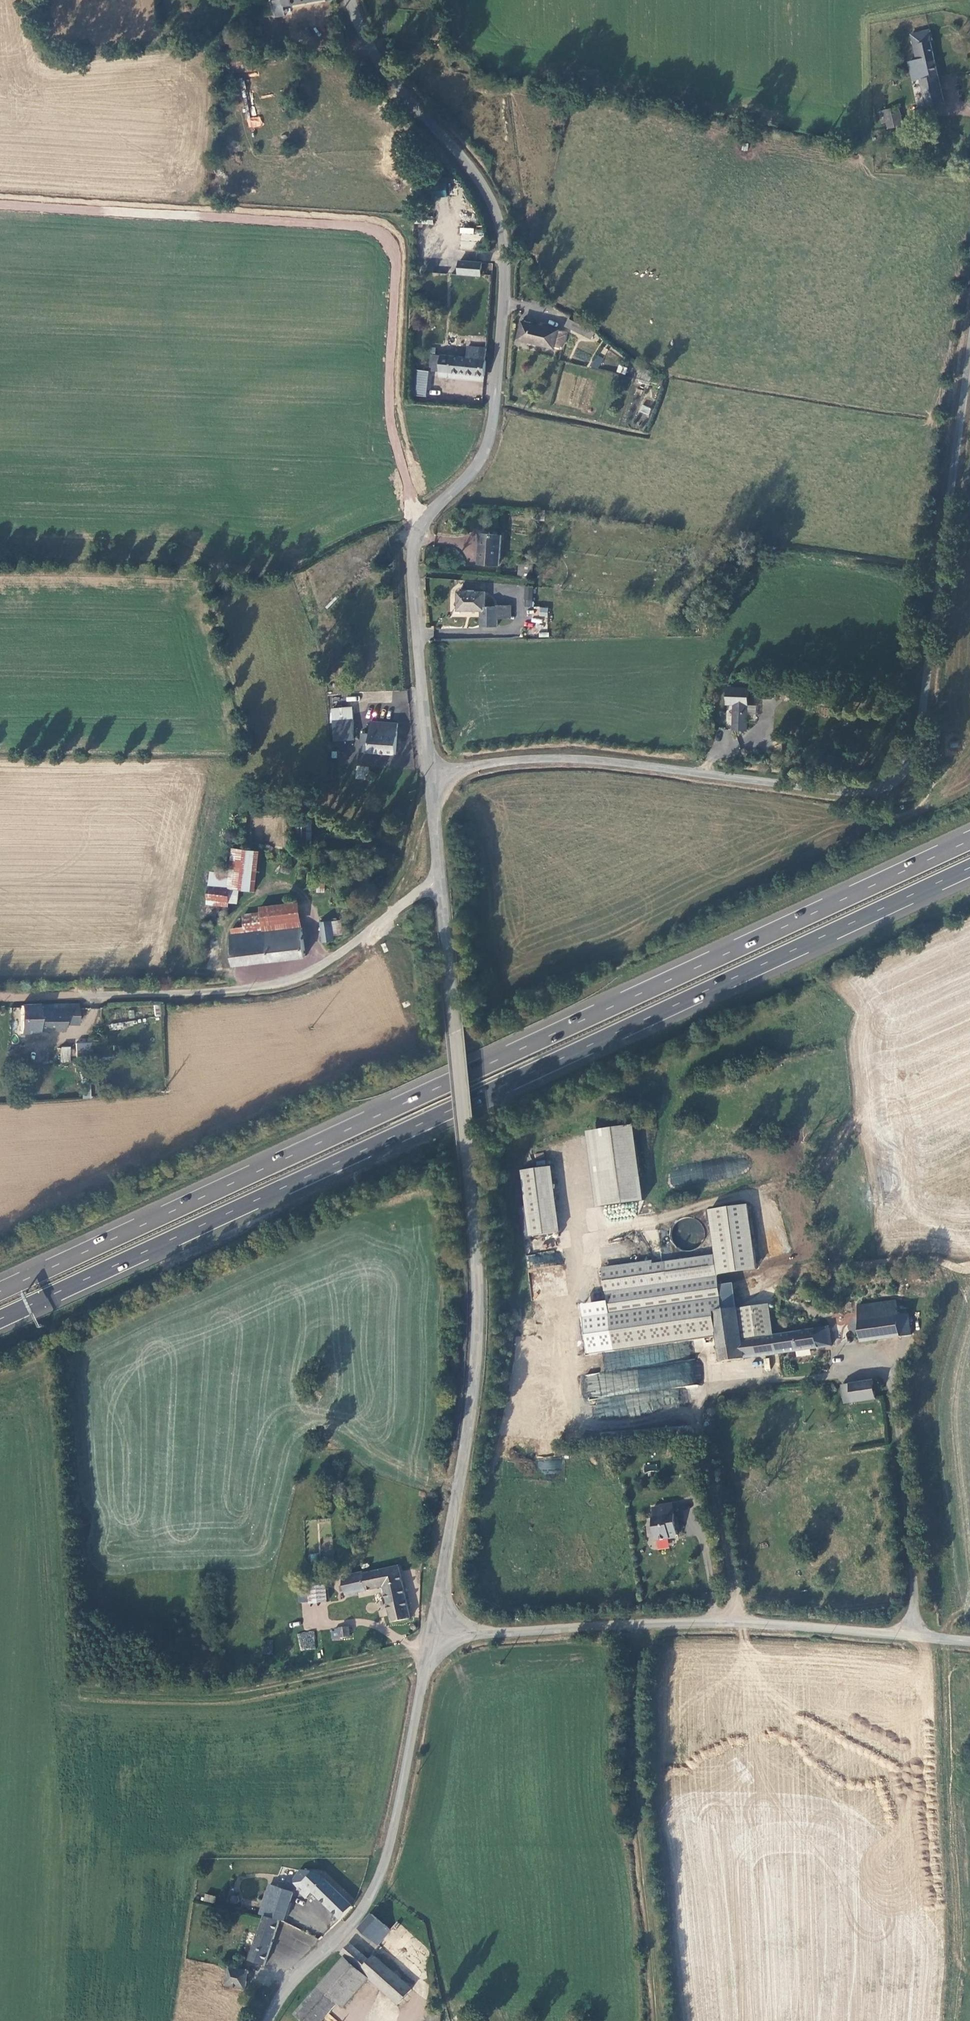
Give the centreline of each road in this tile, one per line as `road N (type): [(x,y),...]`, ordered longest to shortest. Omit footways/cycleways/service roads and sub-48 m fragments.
road 1 (trunk): [(0,1319),(969,868)]
road 2 (trunk): [(969,841),(0,1292)]
road 3 (unclassified): [(432,769),(559,758),(825,789),(891,781),(915,737),(926,684),(969,368)]
road 4 (unclassified): [(432,769),(414,551),(422,523),(479,462),(492,432),(503,230),(472,168),(368,45),(352,0)]
road 5 (unclassified): [(969,1641),(741,1620),(435,1632)]
road 6 (unclassified): [(471,1161),(477,1345),(435,1632)]
road 7 (unclassified): [(435,1632),(389,1852),(366,1901),(336,1943),(305,1966),(268,2020)]
road 8 (track): [(637,1624),(635,1787),(657,2020)]
road 9 (unclassified): [(440,876),(331,959),(293,977),(93,995)]
road 10 (track): [(84,1695),(222,1698),(386,1658),(435,1632)]
road 11 (unclassified): [(471,1161),(440,876)]

